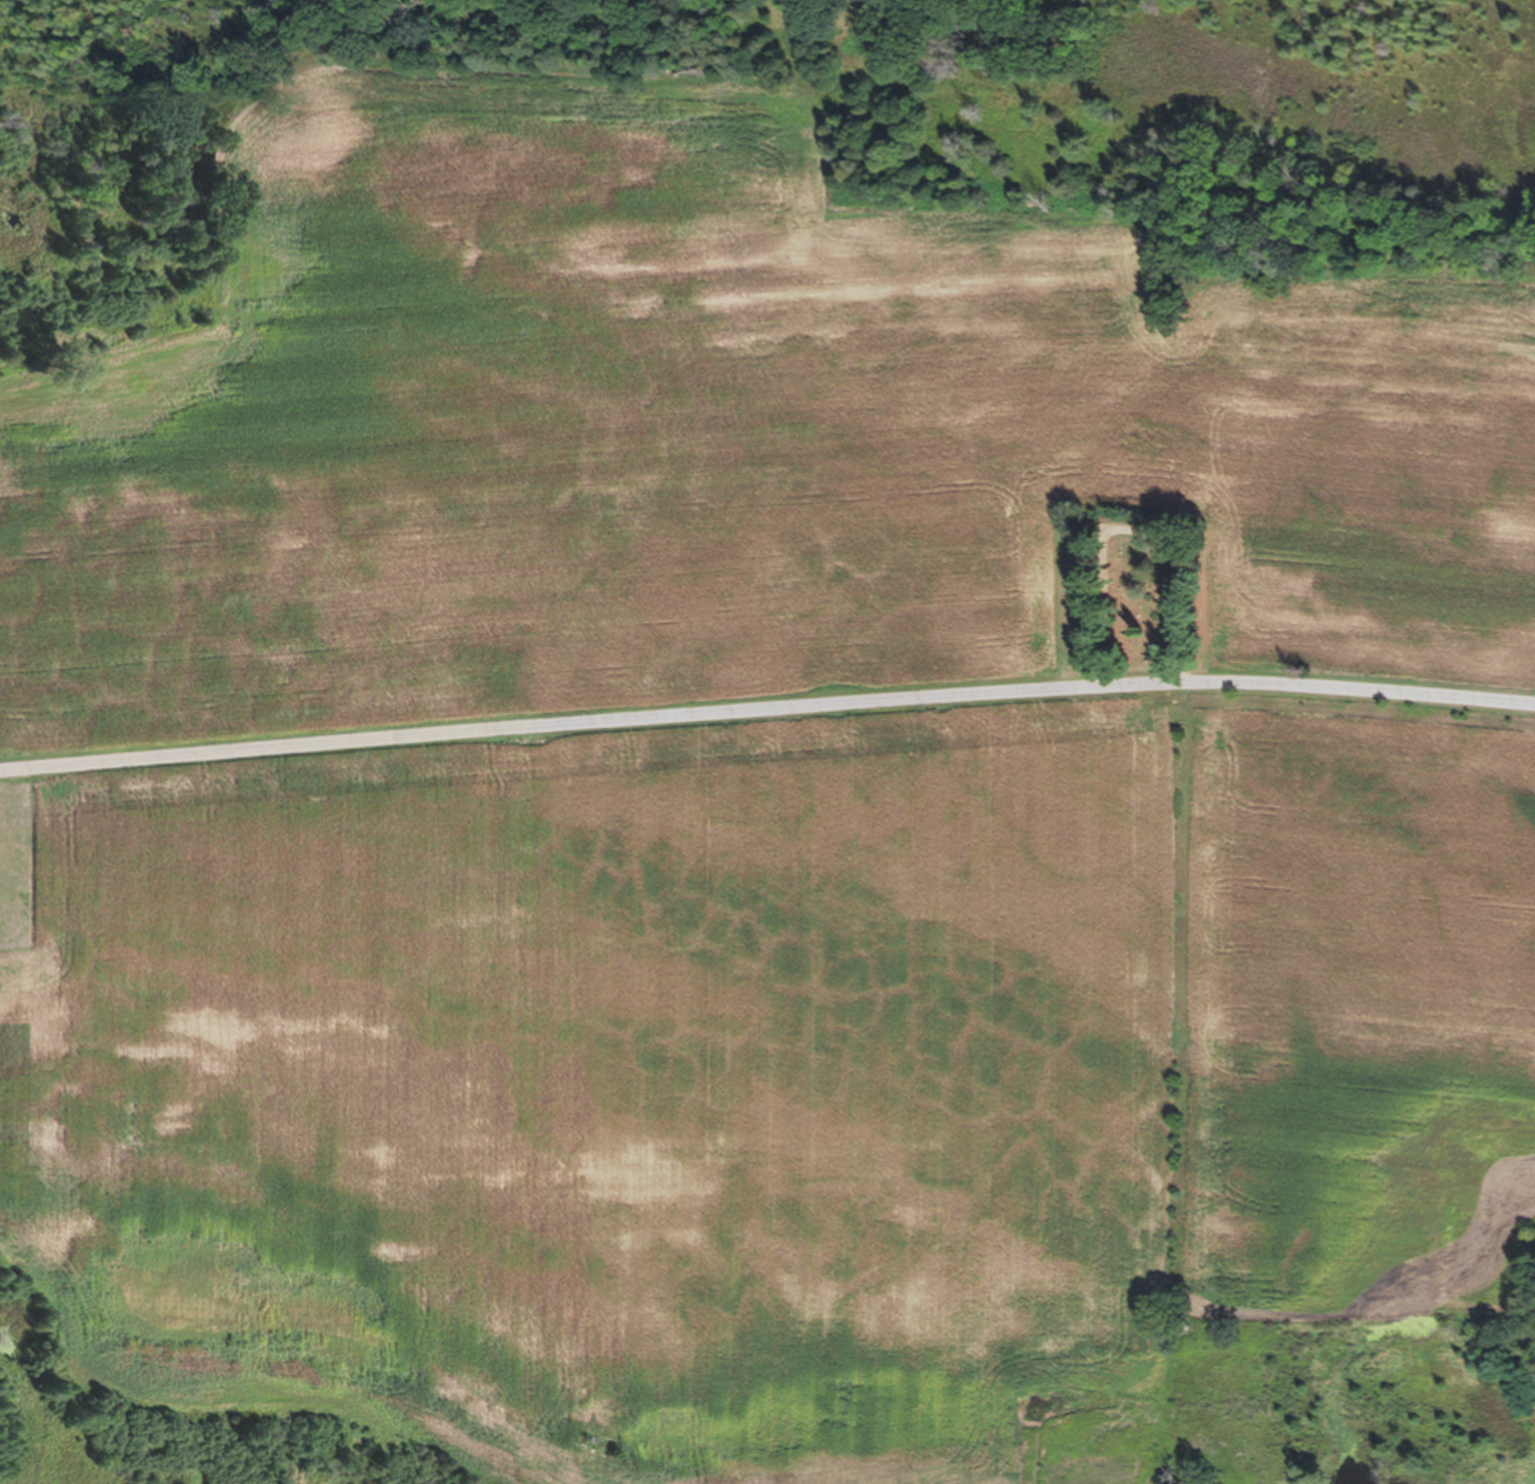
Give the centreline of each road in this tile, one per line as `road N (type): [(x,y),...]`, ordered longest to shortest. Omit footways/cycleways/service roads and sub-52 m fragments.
road 1 (residential): [(0,779),(1144,691),(1265,690),(1534,712)]

